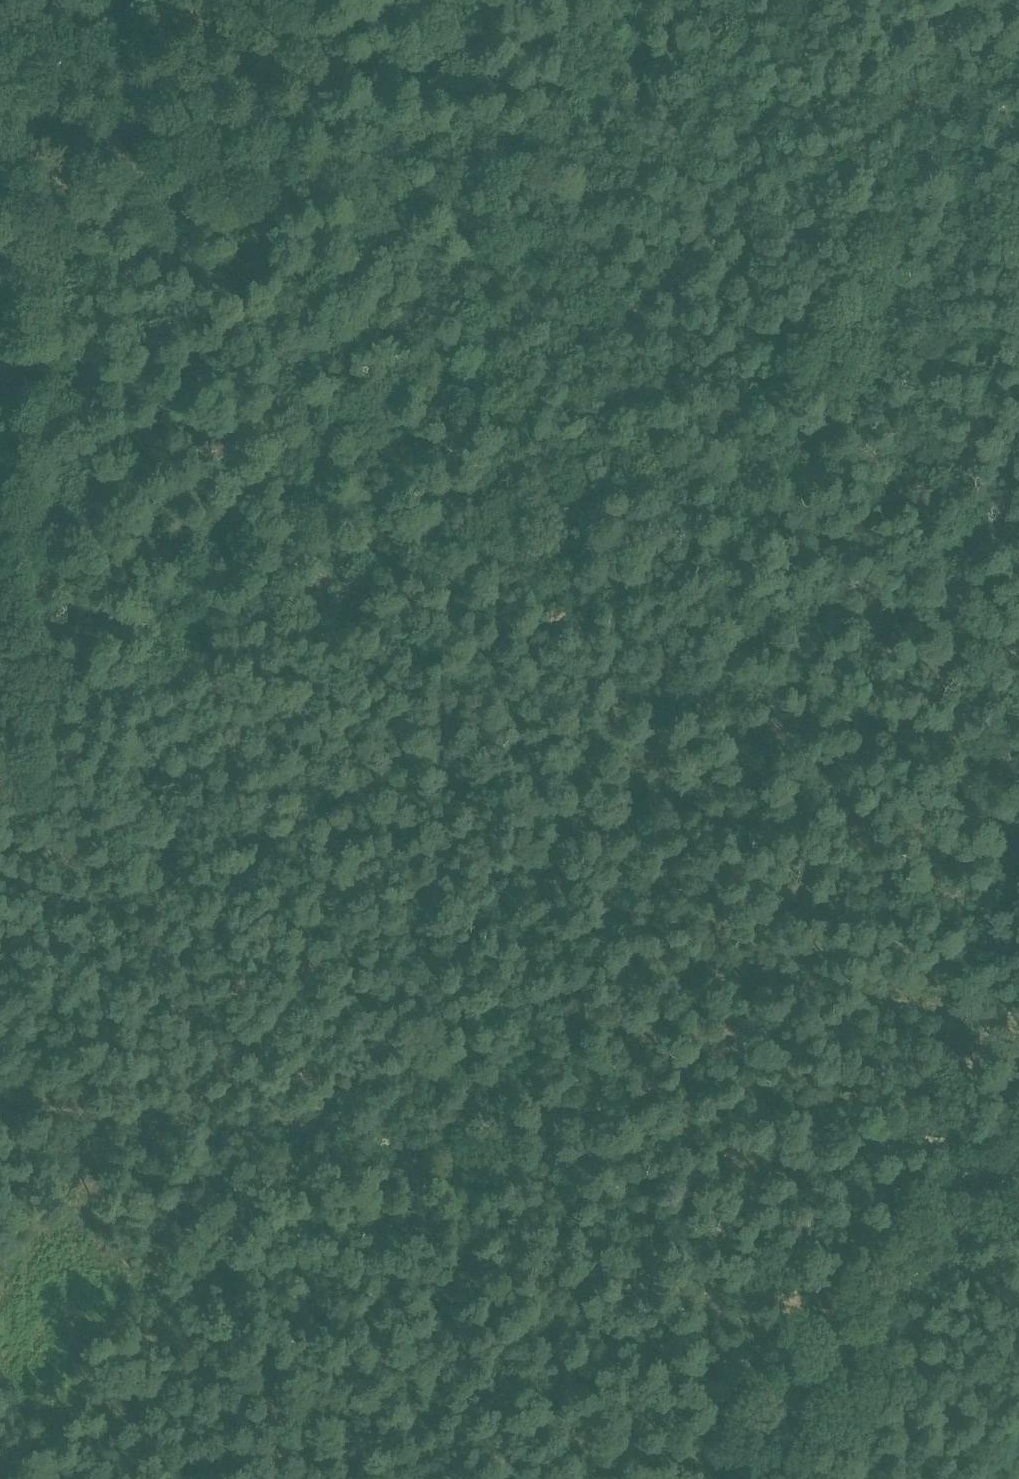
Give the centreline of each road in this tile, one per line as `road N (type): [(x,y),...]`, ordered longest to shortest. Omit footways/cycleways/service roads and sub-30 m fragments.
road 1 (track): [(1018,1142),(799,1397),(748,1478)]

